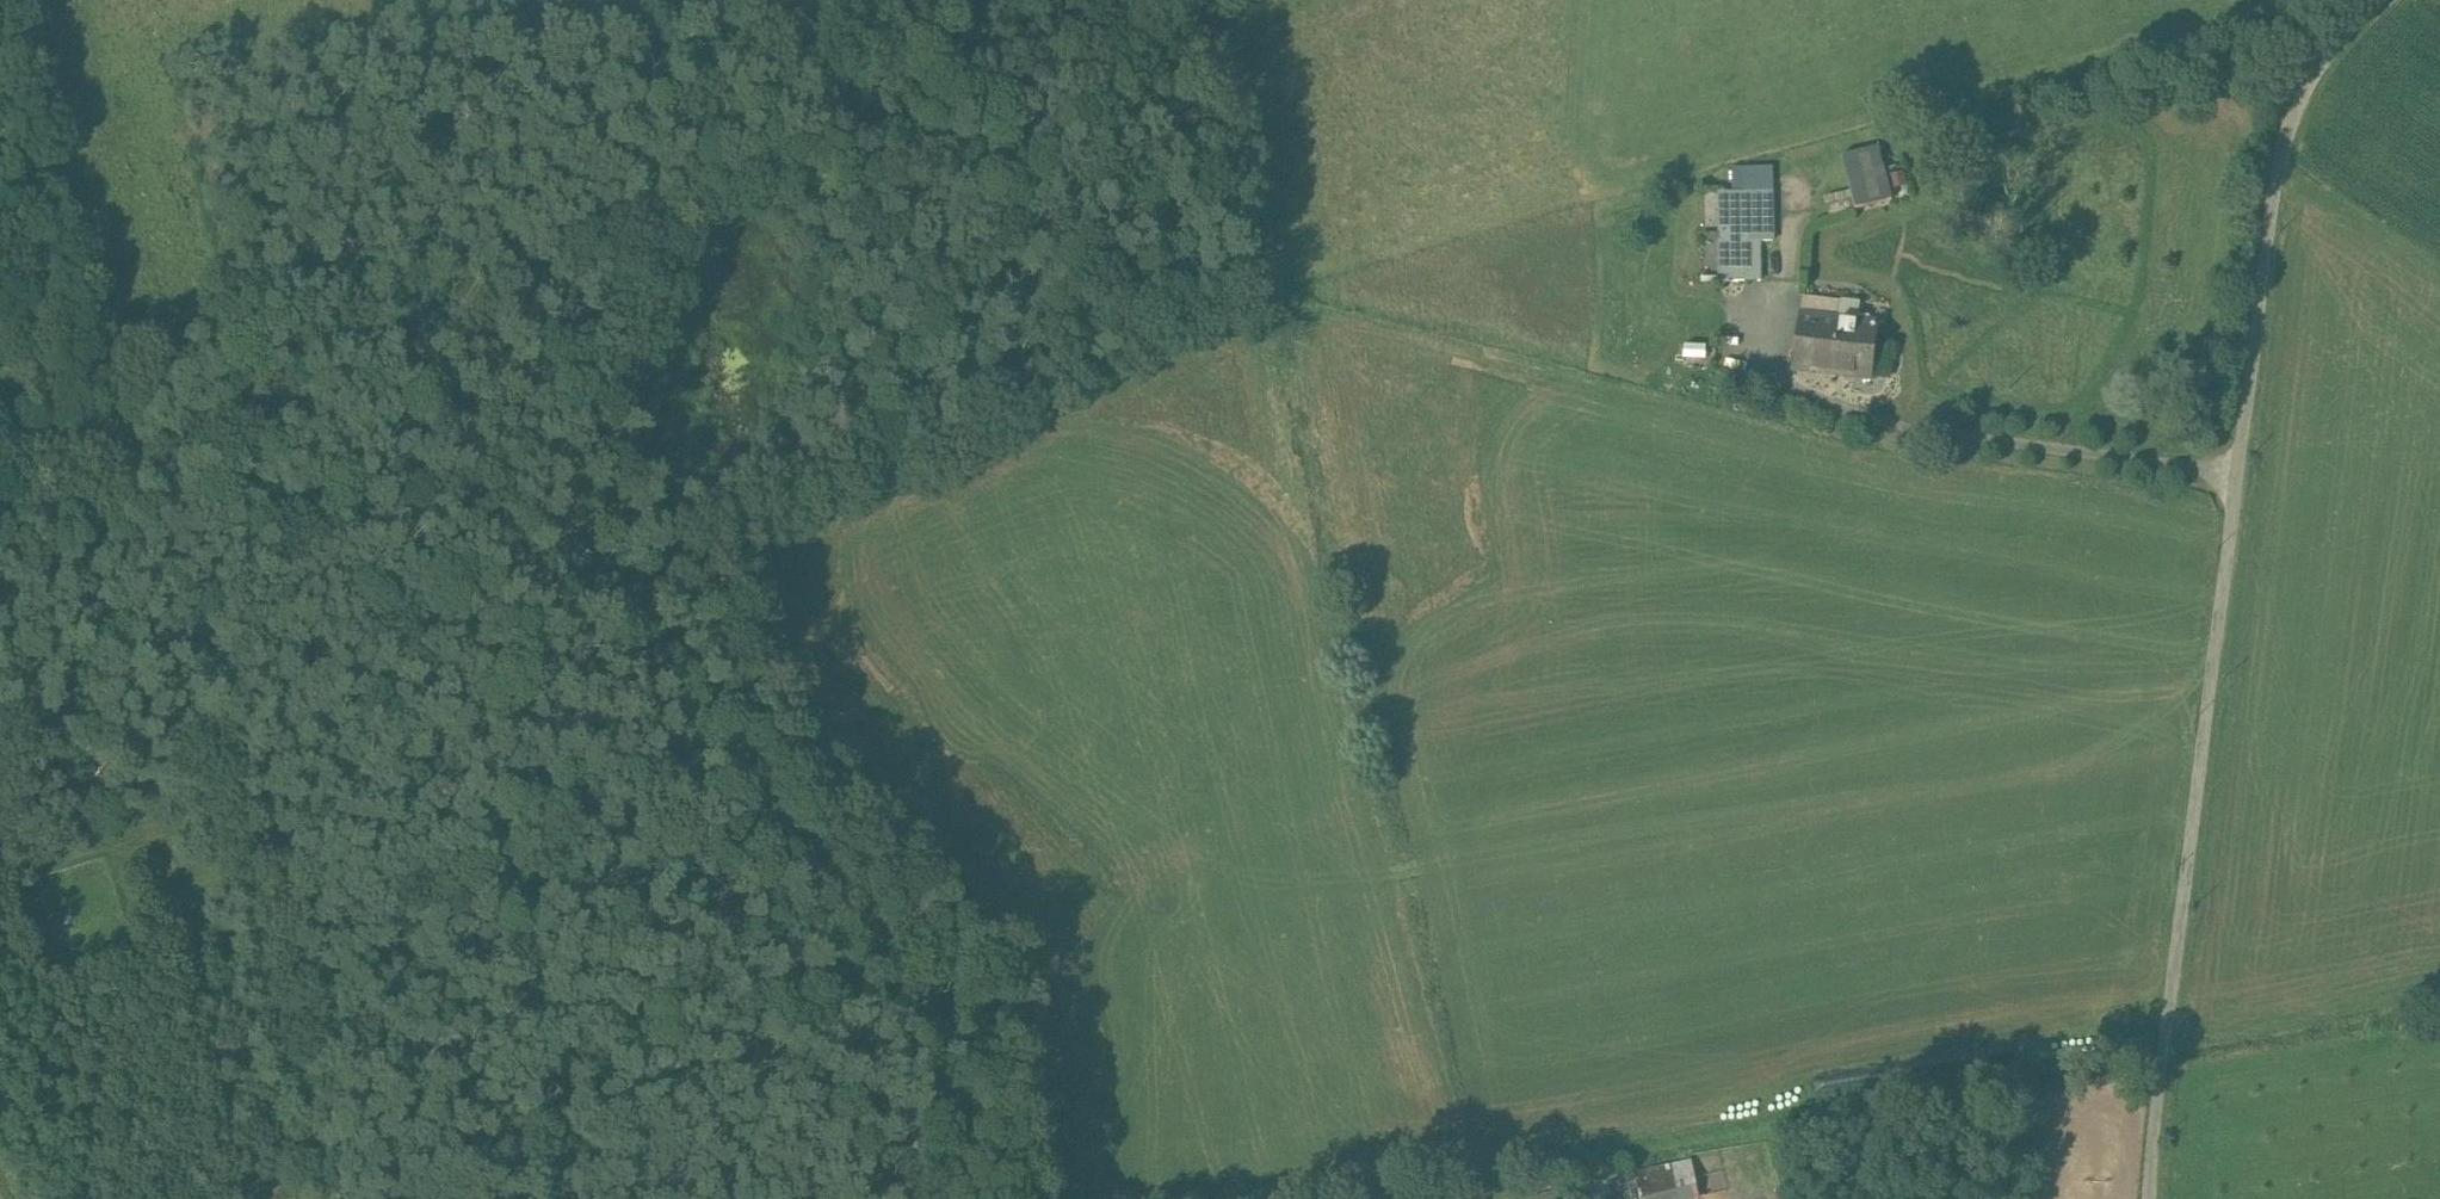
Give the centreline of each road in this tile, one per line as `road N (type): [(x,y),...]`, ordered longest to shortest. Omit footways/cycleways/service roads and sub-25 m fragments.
road 1 (residential): [(2151,1198),(2283,160),(2296,107),(2318,66),(2377,0)]
road 2 (track): [(330,1198),(130,350)]

